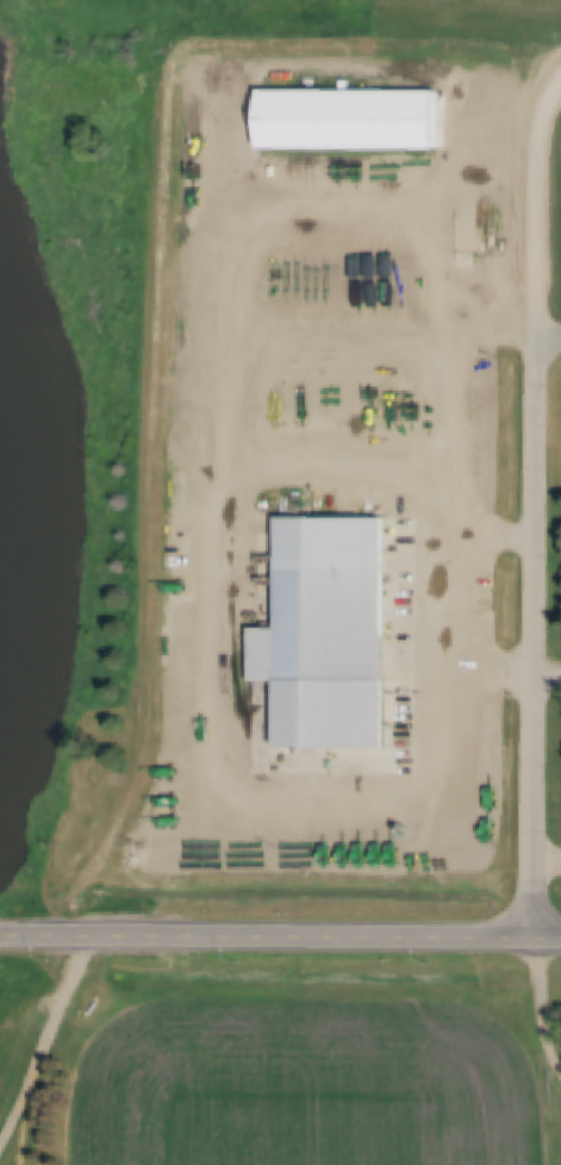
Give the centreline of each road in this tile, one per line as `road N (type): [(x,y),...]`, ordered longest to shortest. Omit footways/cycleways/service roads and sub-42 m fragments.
road 1 (residential): [(537,937),(538,339)]
road 2 (primary): [(0,936),(281,935)]
road 3 (primary): [(281,935),(537,937)]
road 4 (residential): [(538,339),(537,126),(546,100)]

